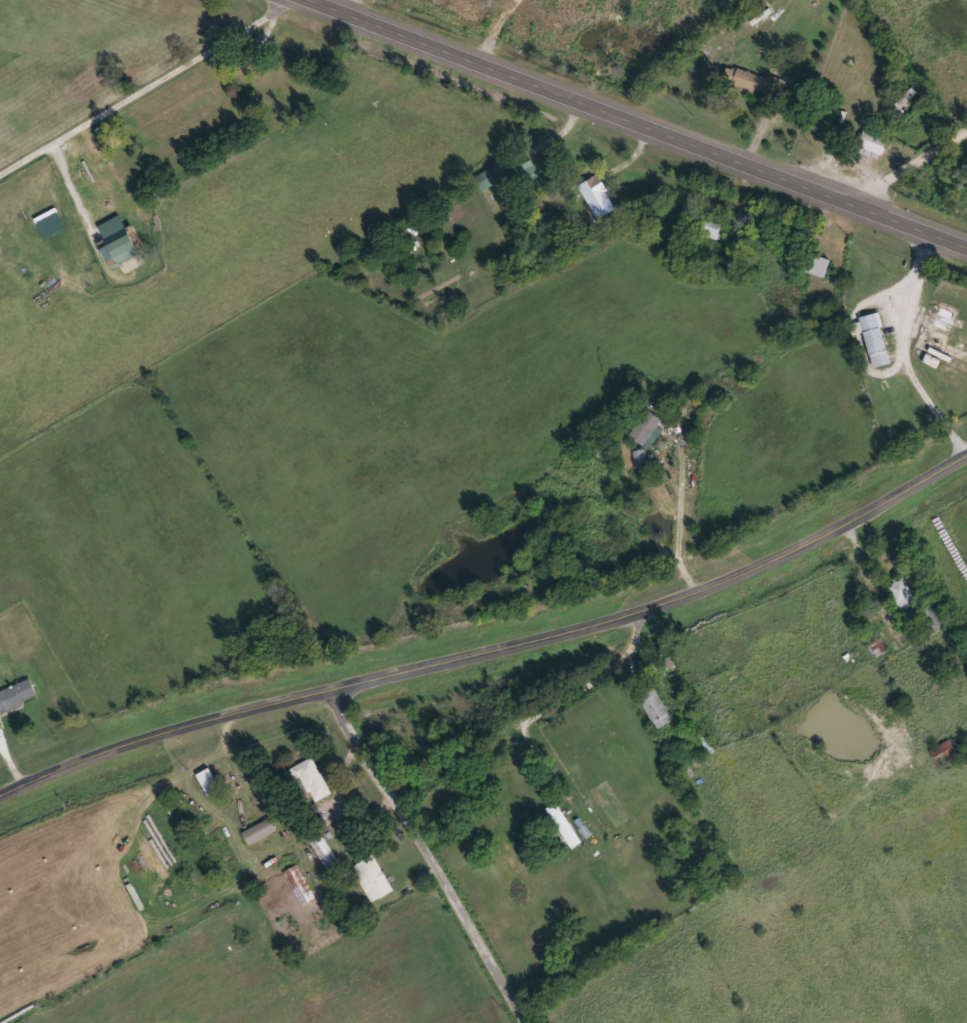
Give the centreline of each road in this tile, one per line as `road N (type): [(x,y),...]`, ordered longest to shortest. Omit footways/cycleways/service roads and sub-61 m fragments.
road 1 (tertiary): [(0,793),(180,723),(637,615),(752,570),(966,456)]
road 2 (primary): [(330,0),(966,240)]
road 3 (residential): [(696,590),(676,552),(685,405),(856,290),(876,289),(890,304),(915,381),(966,452)]
road 4 (residential): [(529,1022),(344,723),(331,689)]
road 5 (residential): [(0,165),(269,0)]
road 6 (residential): [(843,193),(966,119)]

